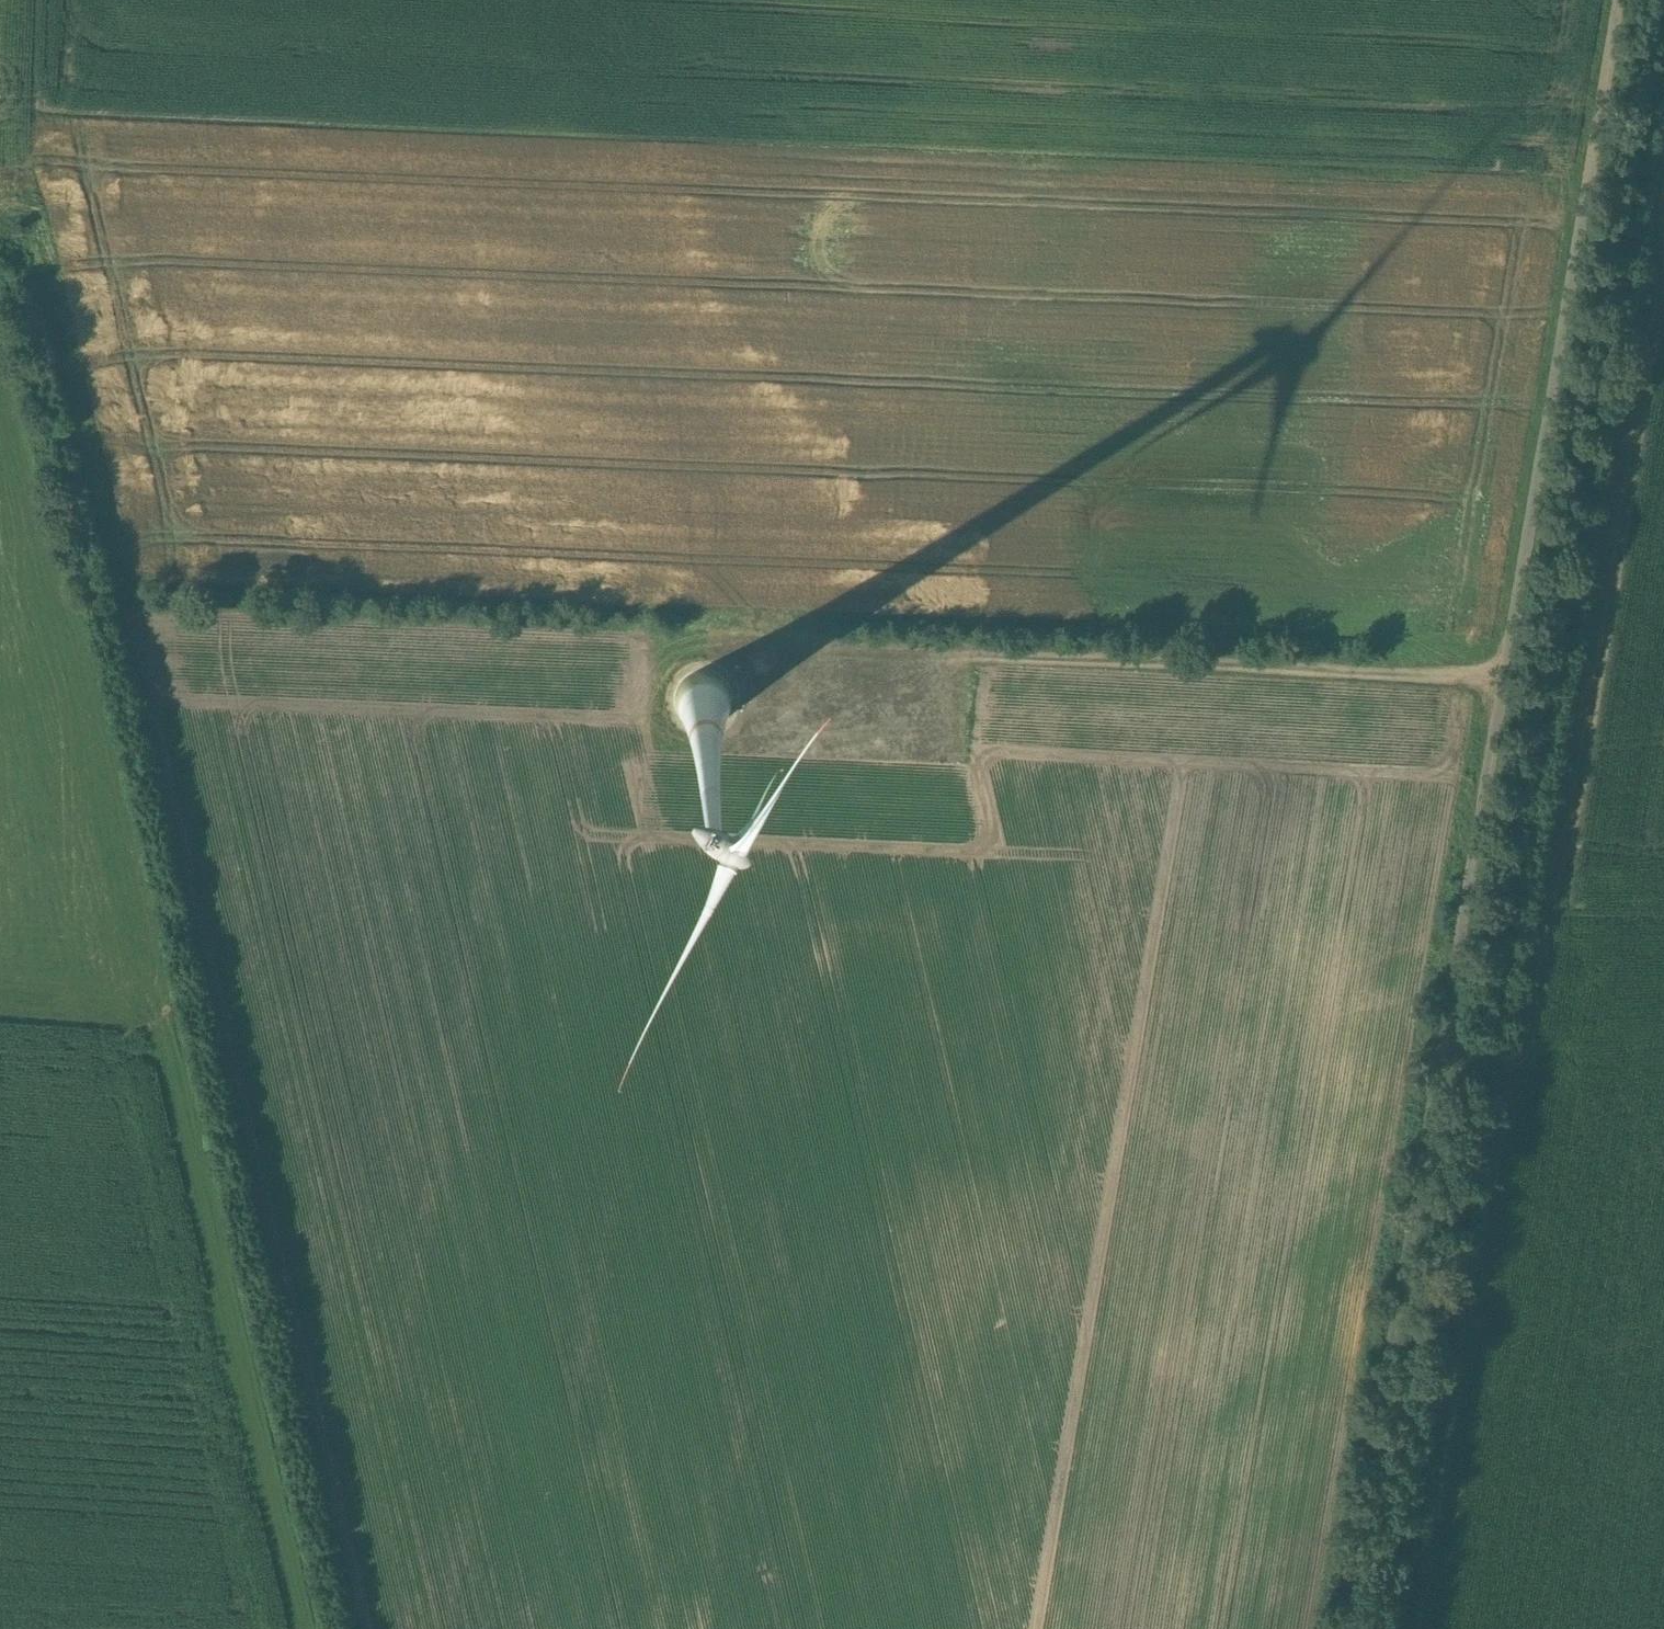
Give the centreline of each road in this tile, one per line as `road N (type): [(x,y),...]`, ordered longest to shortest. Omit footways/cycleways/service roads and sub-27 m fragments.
road 1 (unclassified): [(1335,1628),(1616,0)]
road 2 (track): [(721,647),(1502,678)]

